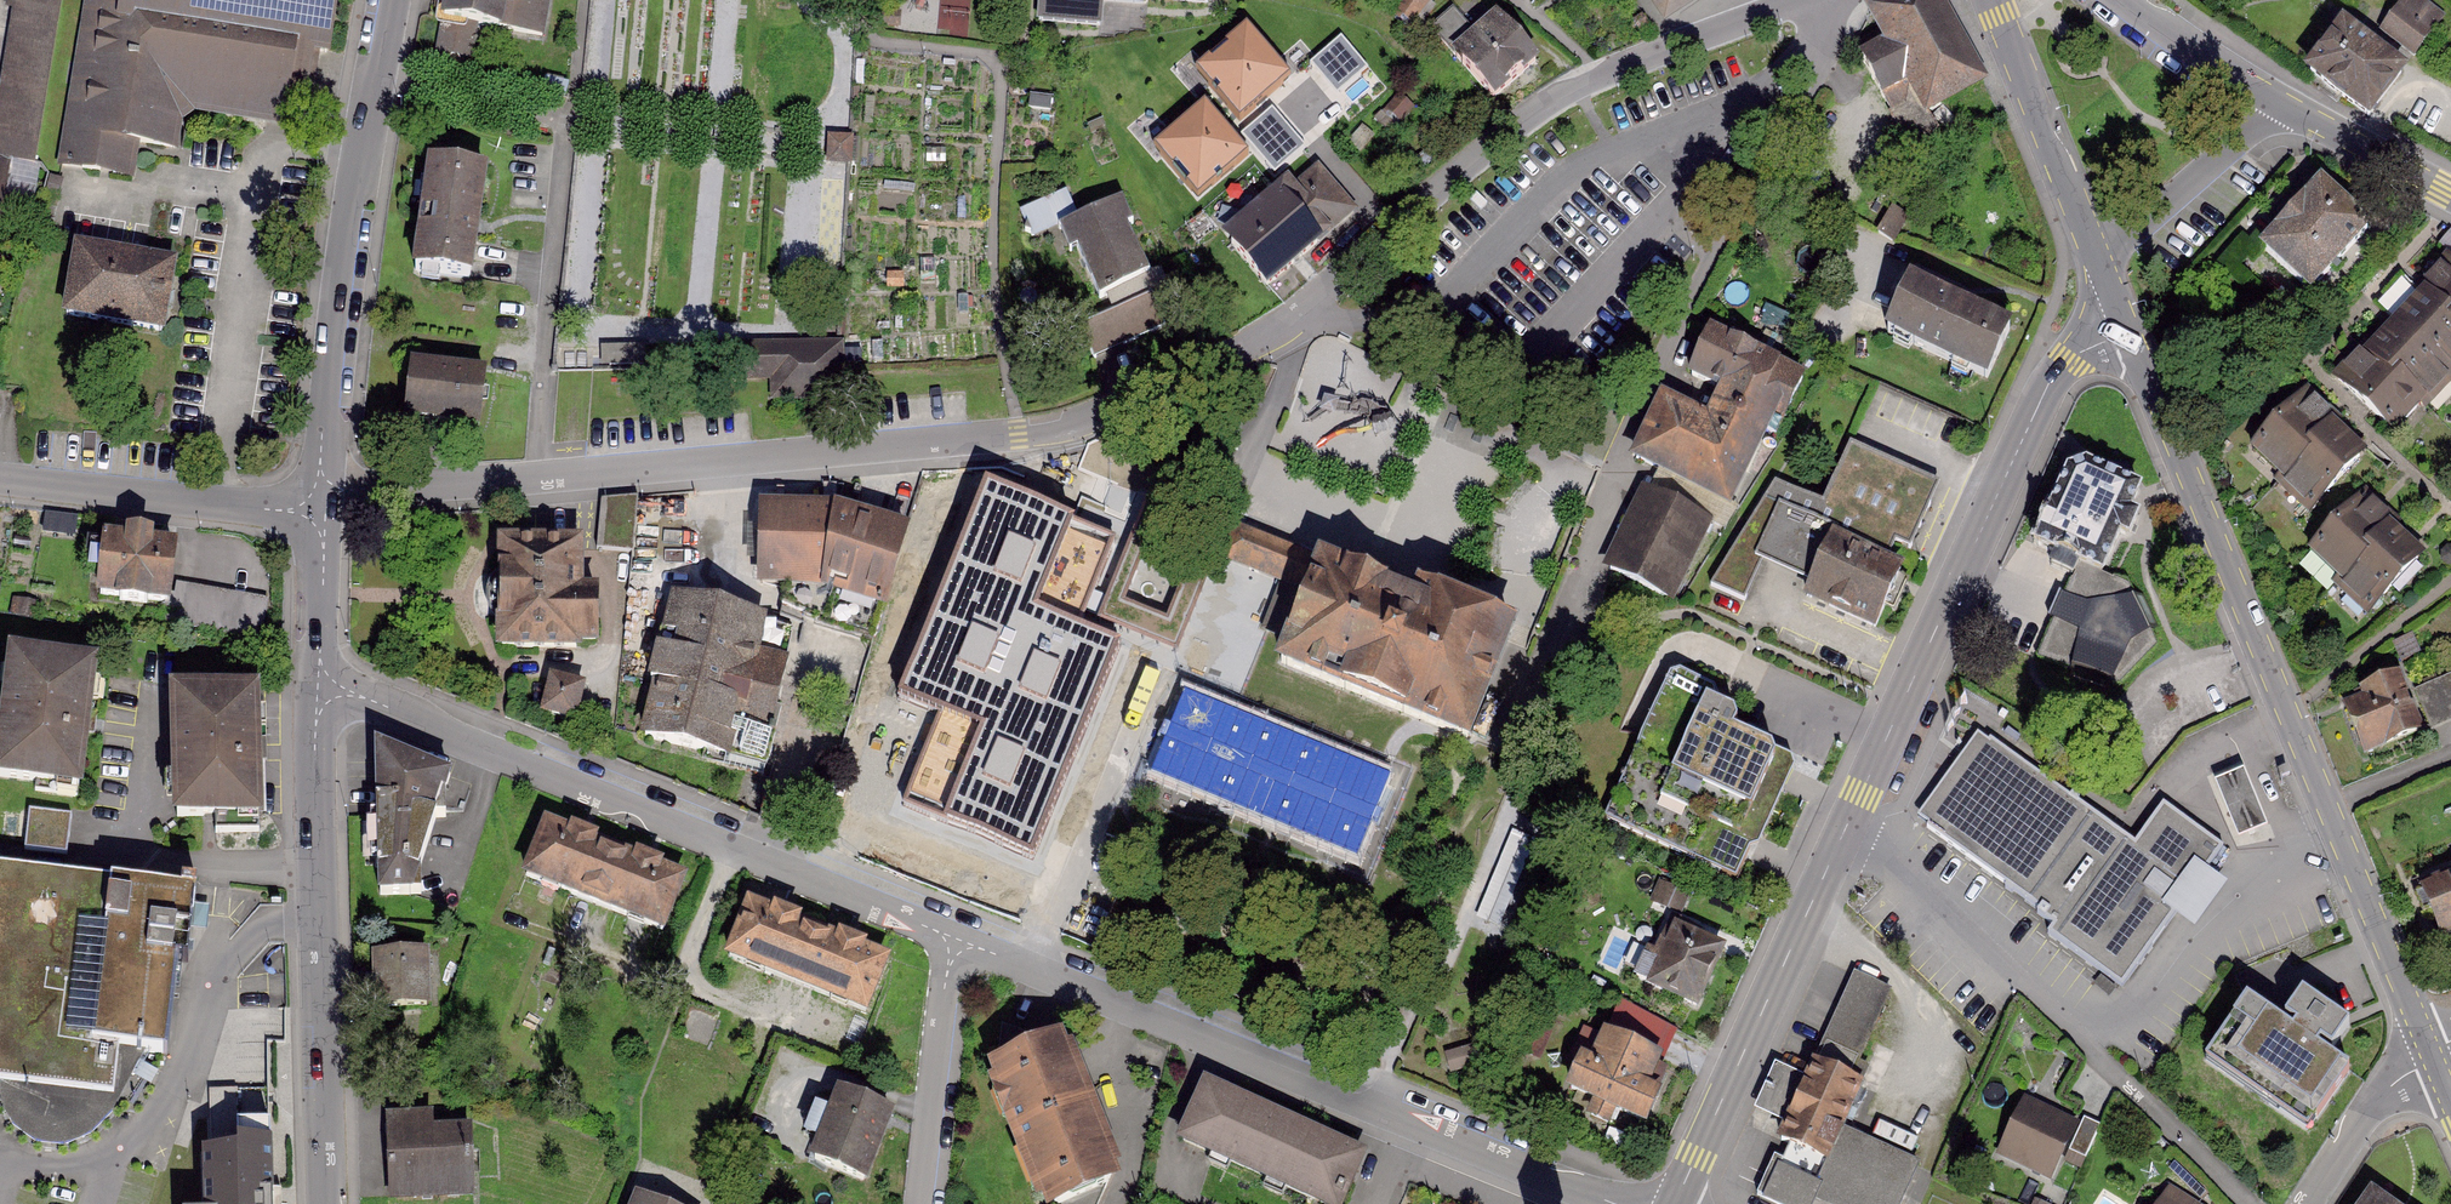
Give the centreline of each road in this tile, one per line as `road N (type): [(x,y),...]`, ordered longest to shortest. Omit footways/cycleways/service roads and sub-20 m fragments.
road 1 (residential): [(1802,0),(1575,87),(1485,148),(1298,319),(1239,357),(1082,422),(1018,437),(320,500)]
road 2 (residential): [(1675,1203),(2045,390),(2068,360),(2130,334)]
road 3 (tertiary): [(2130,334),(2432,1057)]
road 4 (residential): [(1613,1203),(983,949),(955,946)]
road 5 (residential): [(955,946),(939,932),(362,696),(327,689)]
road 6 (tertiary): [(327,689),(316,725),(328,1203)]
road 7 (tertiary): [(393,0),(361,164),(320,500)]
road 8 (tertiary): [(2450,193),(2274,102),(2128,0)]
road 9 (tertiary): [(1993,0),(2130,334)]
road 10 (residential): [(320,500),(274,510),(0,479)]
road 11 (residential): [(924,1203),(955,946)]
road 12 (residential): [(2308,1203),(2391,1086),(2432,1057)]
road 13 (tertiary): [(320,500),(327,689)]

